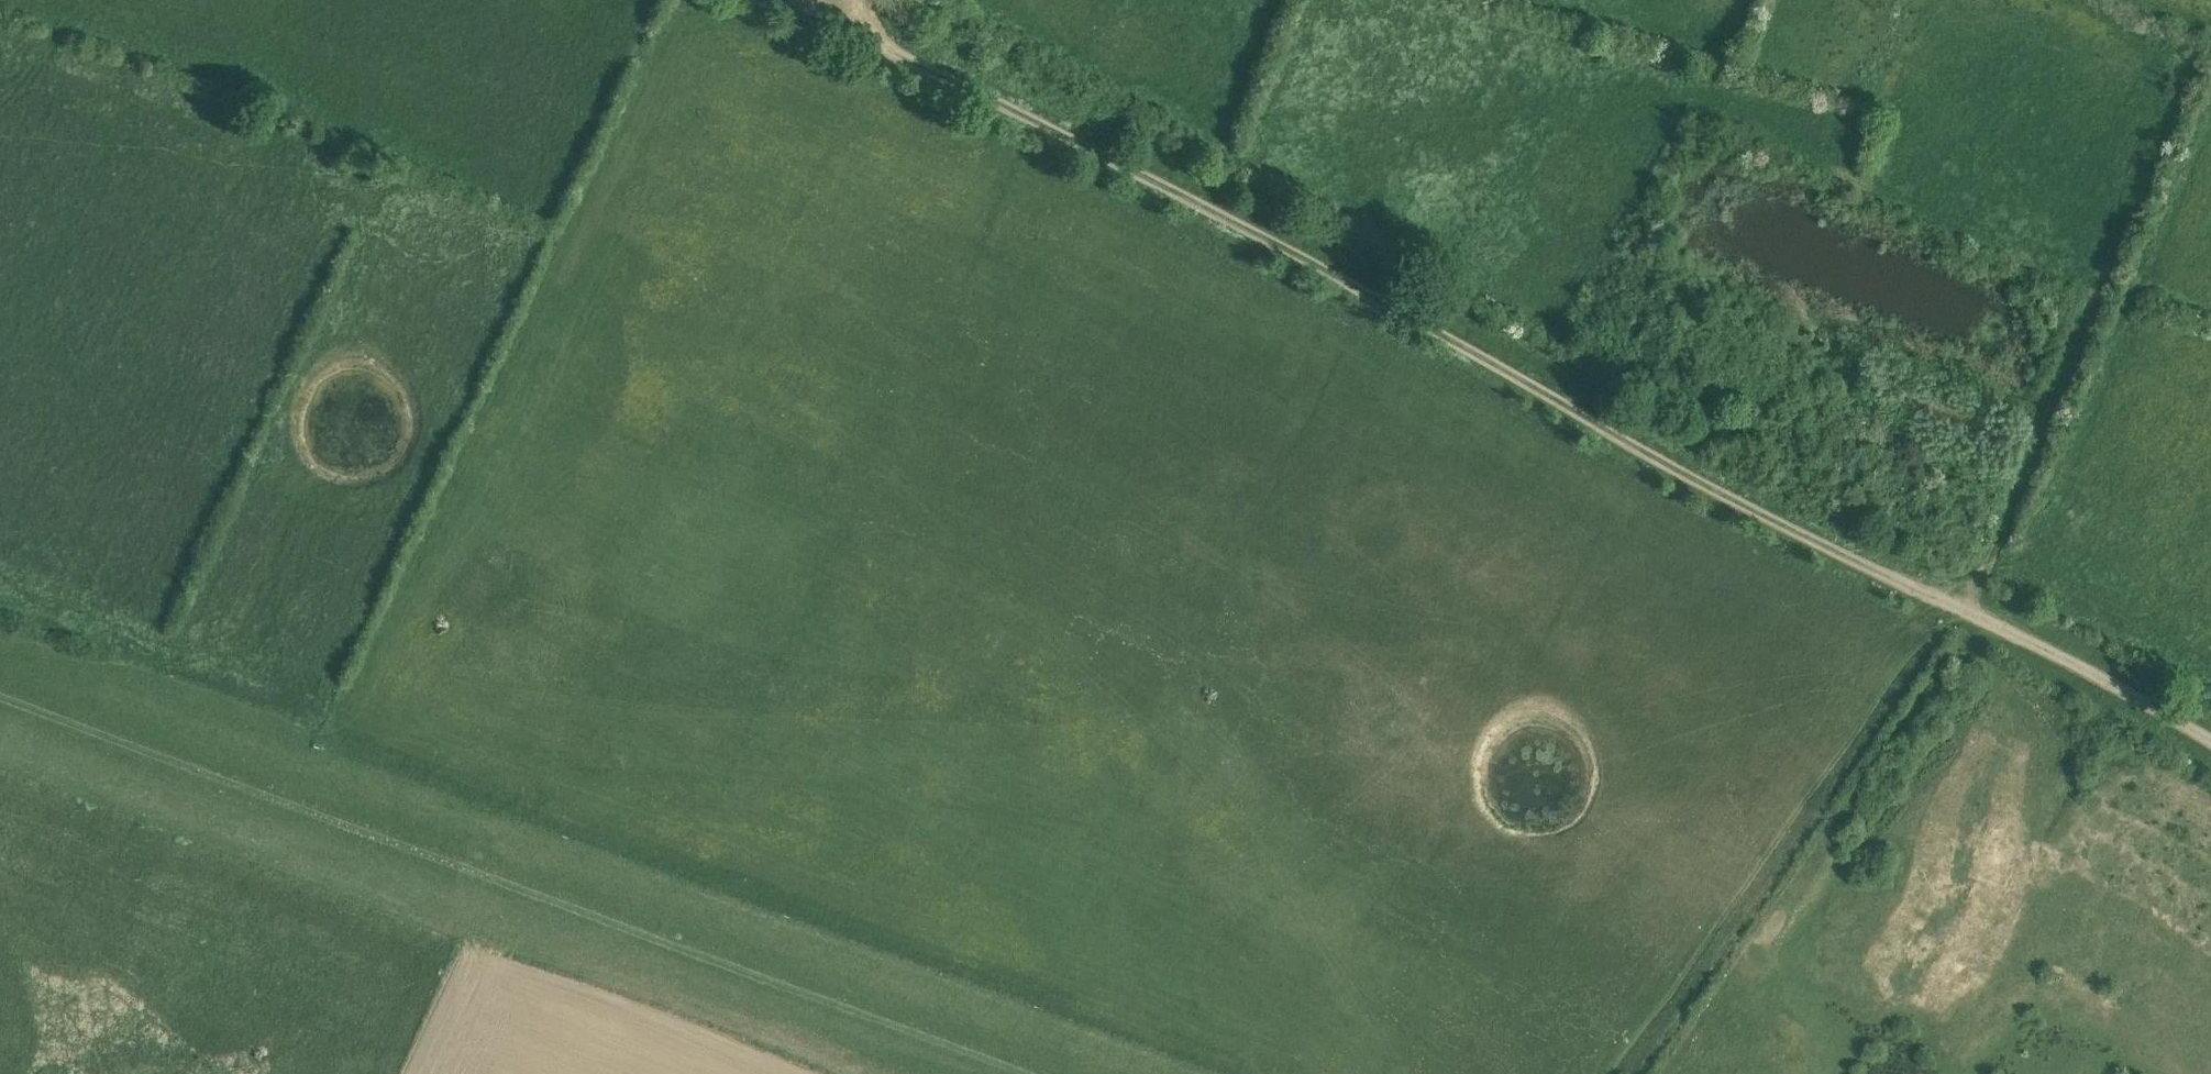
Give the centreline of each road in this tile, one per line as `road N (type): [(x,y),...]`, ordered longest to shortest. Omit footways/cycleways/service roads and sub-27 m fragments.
road 1 (track): [(862,0),(871,34),(896,53),(1183,193),(1753,509),(1961,608)]
road 2 (track): [(1961,608),(2111,678),(2210,736)]

